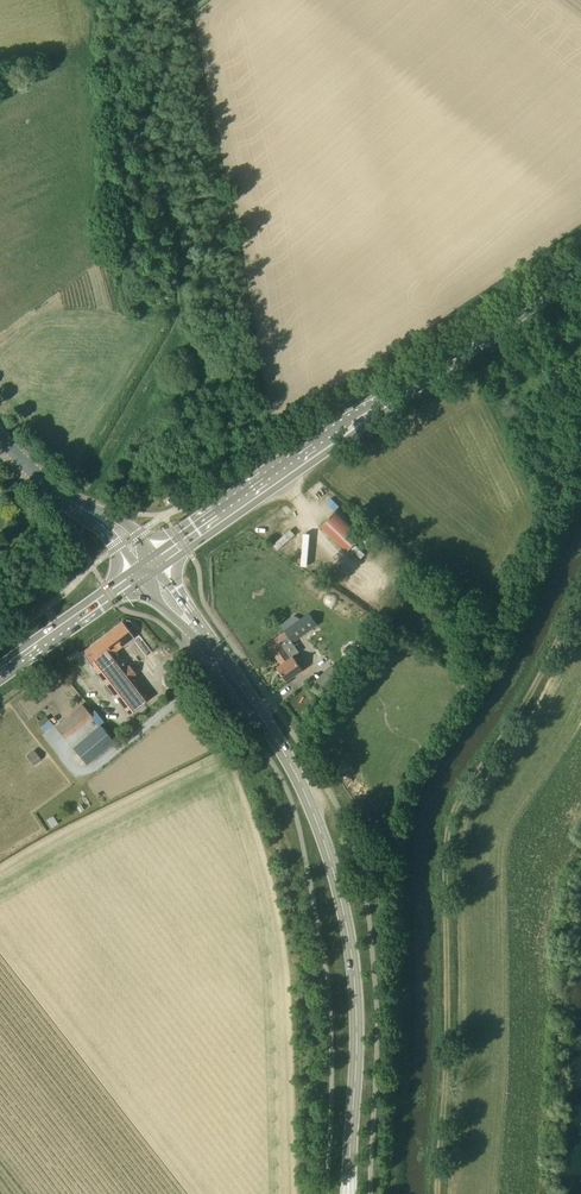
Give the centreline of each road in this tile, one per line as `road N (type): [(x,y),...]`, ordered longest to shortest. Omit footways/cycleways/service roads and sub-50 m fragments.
road 1 (secondary): [(349,1193),(356,992),(336,880),(295,772),(198,632)]
road 2 (primary): [(155,563),(580,270)]
road 3 (primary): [(0,672),(141,573)]
road 4 (tertiary): [(93,514),(39,480),(0,437)]

